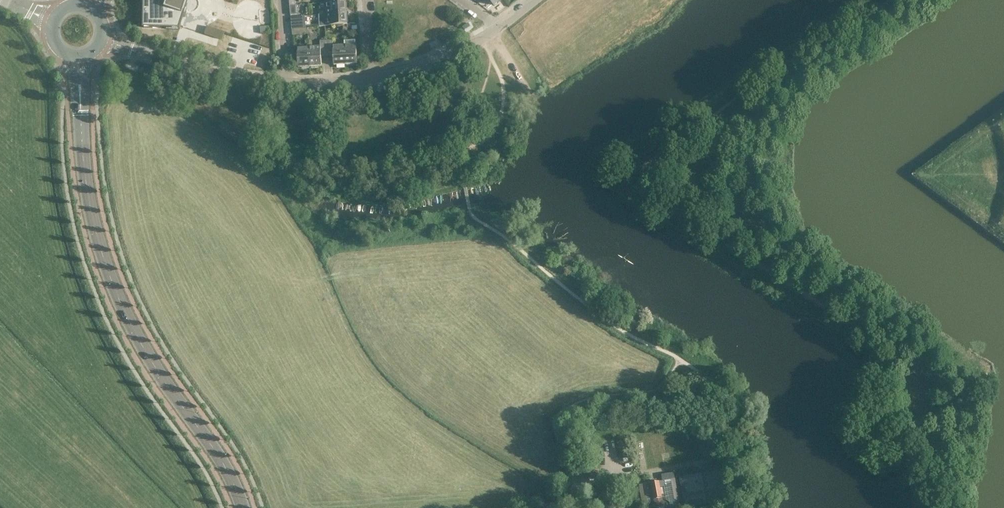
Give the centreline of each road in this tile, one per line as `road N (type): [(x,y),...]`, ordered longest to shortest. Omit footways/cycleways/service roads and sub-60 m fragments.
road 1 (tertiary): [(243,507),(112,282),(89,198),(81,106)]
road 2 (residential): [(145,53),(287,85)]
road 3 (track): [(586,487),(727,456)]
road 4 (residential): [(371,78),(491,32)]

